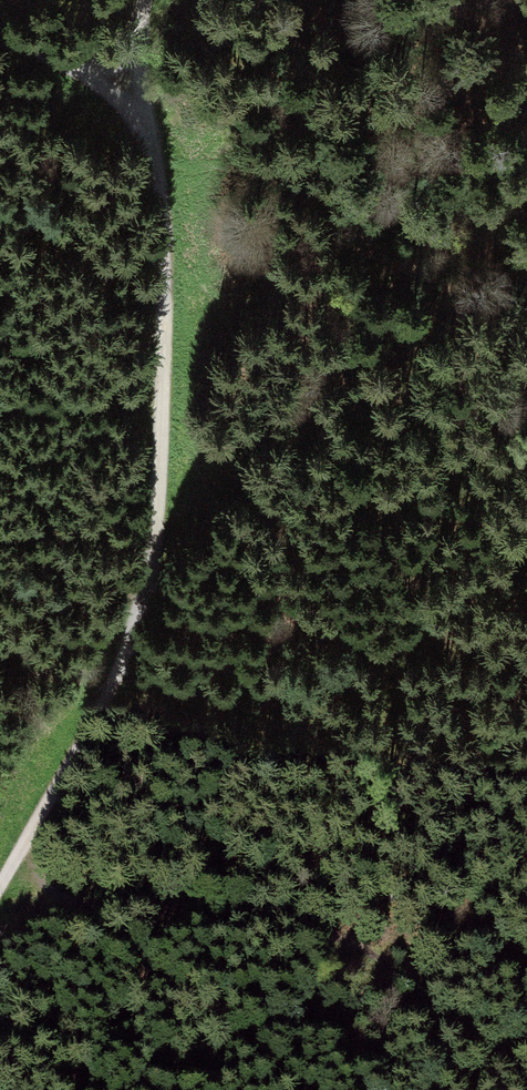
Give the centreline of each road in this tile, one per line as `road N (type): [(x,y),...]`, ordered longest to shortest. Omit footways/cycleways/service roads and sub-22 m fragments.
road 1 (track): [(0,891),(126,651),(156,528),(168,372),(162,183),(125,0)]
road 2 (track): [(526,1080),(473,1029),(337,940),(267,915),(121,900),(12,871)]
road 3 (track): [(138,82),(0,27)]

